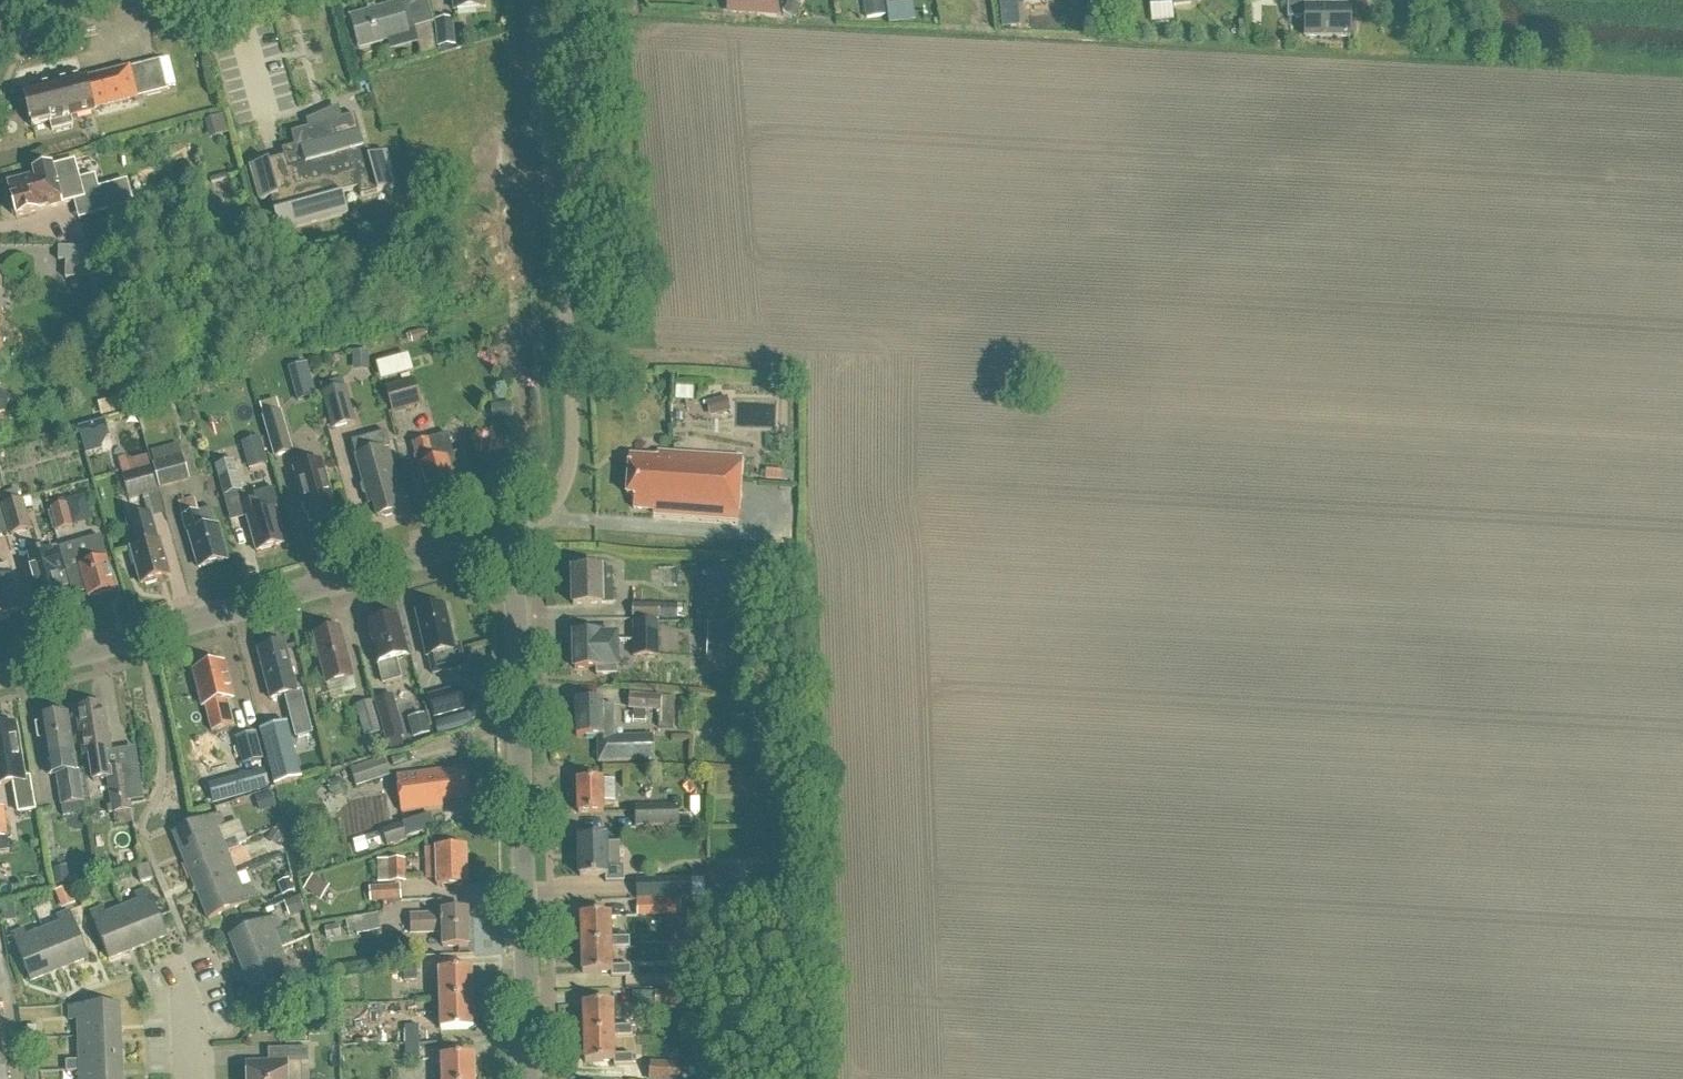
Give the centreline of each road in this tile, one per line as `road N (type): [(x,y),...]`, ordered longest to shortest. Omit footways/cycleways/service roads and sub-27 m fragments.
road 1 (unclassified): [(494,554),(543,519),(569,478),(574,447),(536,0)]
road 2 (unclassified): [(527,1078),(518,641),(514,597),(494,554)]
road 3 (unclassified): [(0,676),(456,551),(494,554)]

